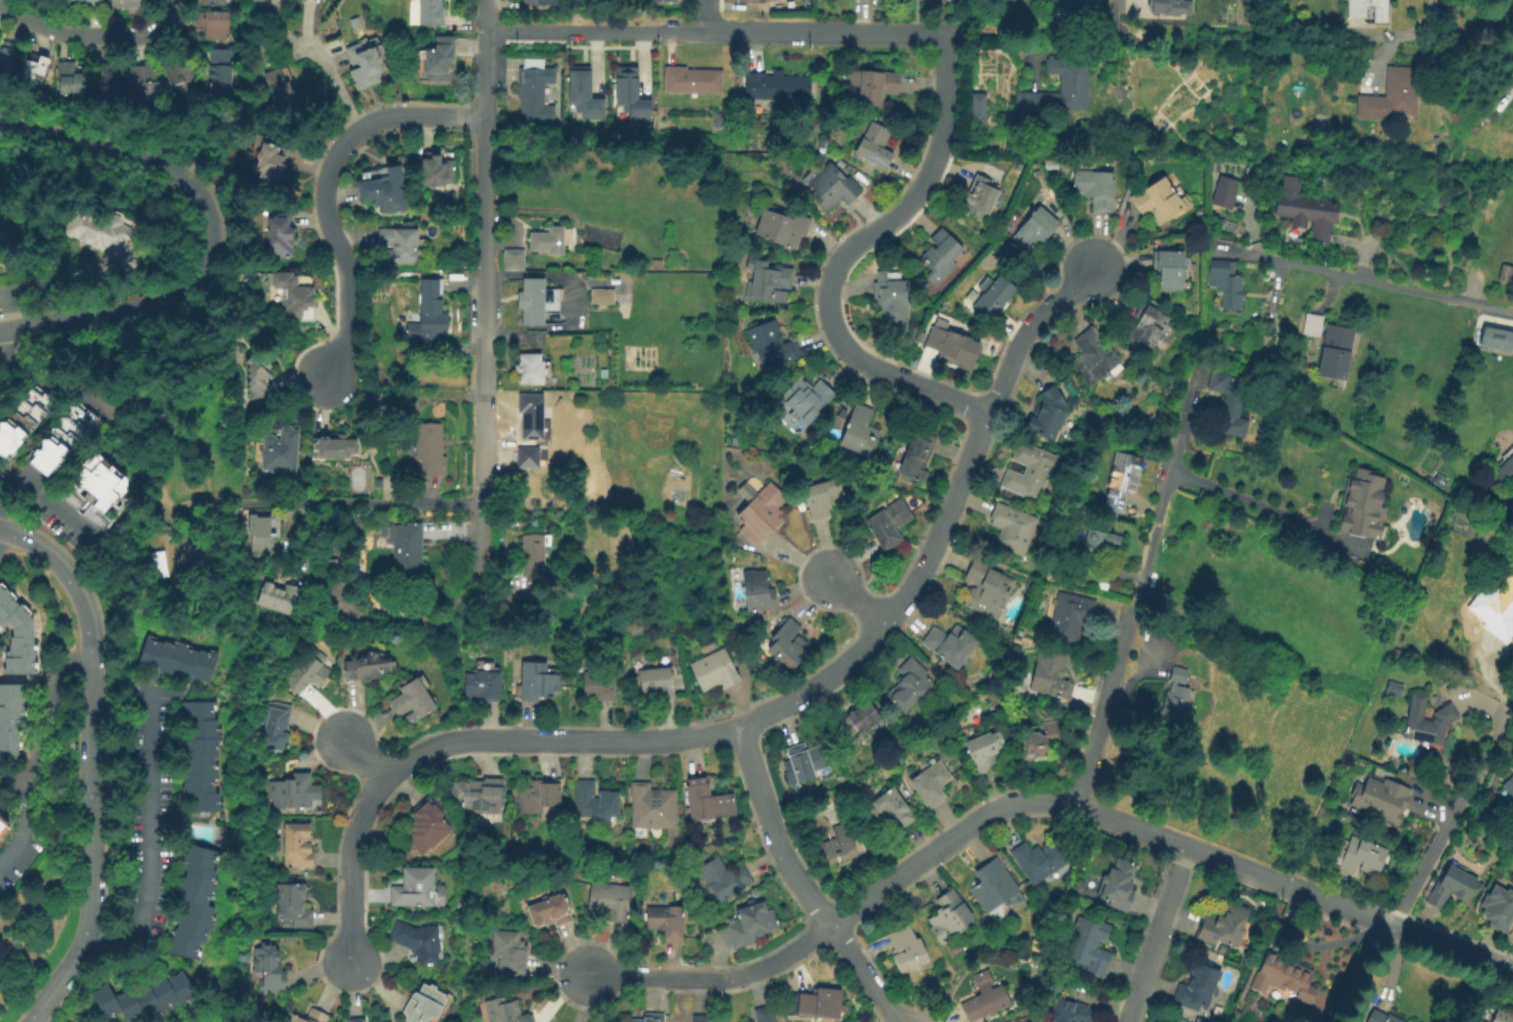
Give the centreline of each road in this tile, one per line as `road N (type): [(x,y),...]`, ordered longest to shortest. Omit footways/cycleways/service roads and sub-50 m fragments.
road 1 (residential): [(487,0),(483,623)]
road 2 (residential): [(738,727),(631,746),(466,738),(414,754),(386,776),(356,838),(353,962)]
road 3 (residential): [(0,530),(61,567),(85,606),(93,646),(93,913),(79,956),(32,1021)]
road 4 (residential): [(0,125),(161,167),(195,193),(209,246),(188,289),(169,302),(0,332)]
road 5 (residential): [(984,412),(922,567),(896,607),(818,686),(738,727)]
road 6 (residential): [(984,412),(860,360),(833,324),(834,275),(915,193),(938,149)]
road 7 (residential): [(1390,925),(1081,809)]
road 8 (residential): [(1512,317),(1224,252)]
road 9 (residential): [(1081,809),(1036,801),(985,813),(828,924)]
road 10 (residential): [(362,130),(340,153),(327,201),(350,279),(350,348),(331,377)]
road 11 (residential): [(1204,351),(1140,604)]
road 12 (residential): [(828,924),(792,954),(735,978),(588,975)]
road 13 (residential): [(944,33),(702,32)]
road 14 (residential): [(828,924),(768,817),(738,727)]
road 15 (residential): [(702,32),(487,31)]
road 16 (residential): [(1140,604),(1081,809)]
road 17 (residential): [(0,7),(67,36),(142,37),(165,23),(168,0)]
road 18 (residential): [(1096,271),(1024,331),(984,412)]
road 19 (residential): [(1188,850),(1129,1021)]
road 20 (residential): [(1512,974),(1390,925)]
road 21 (residential): [(486,118),(399,117),(362,130)]
road 22 (residential): [(901,1021),(828,924)]

